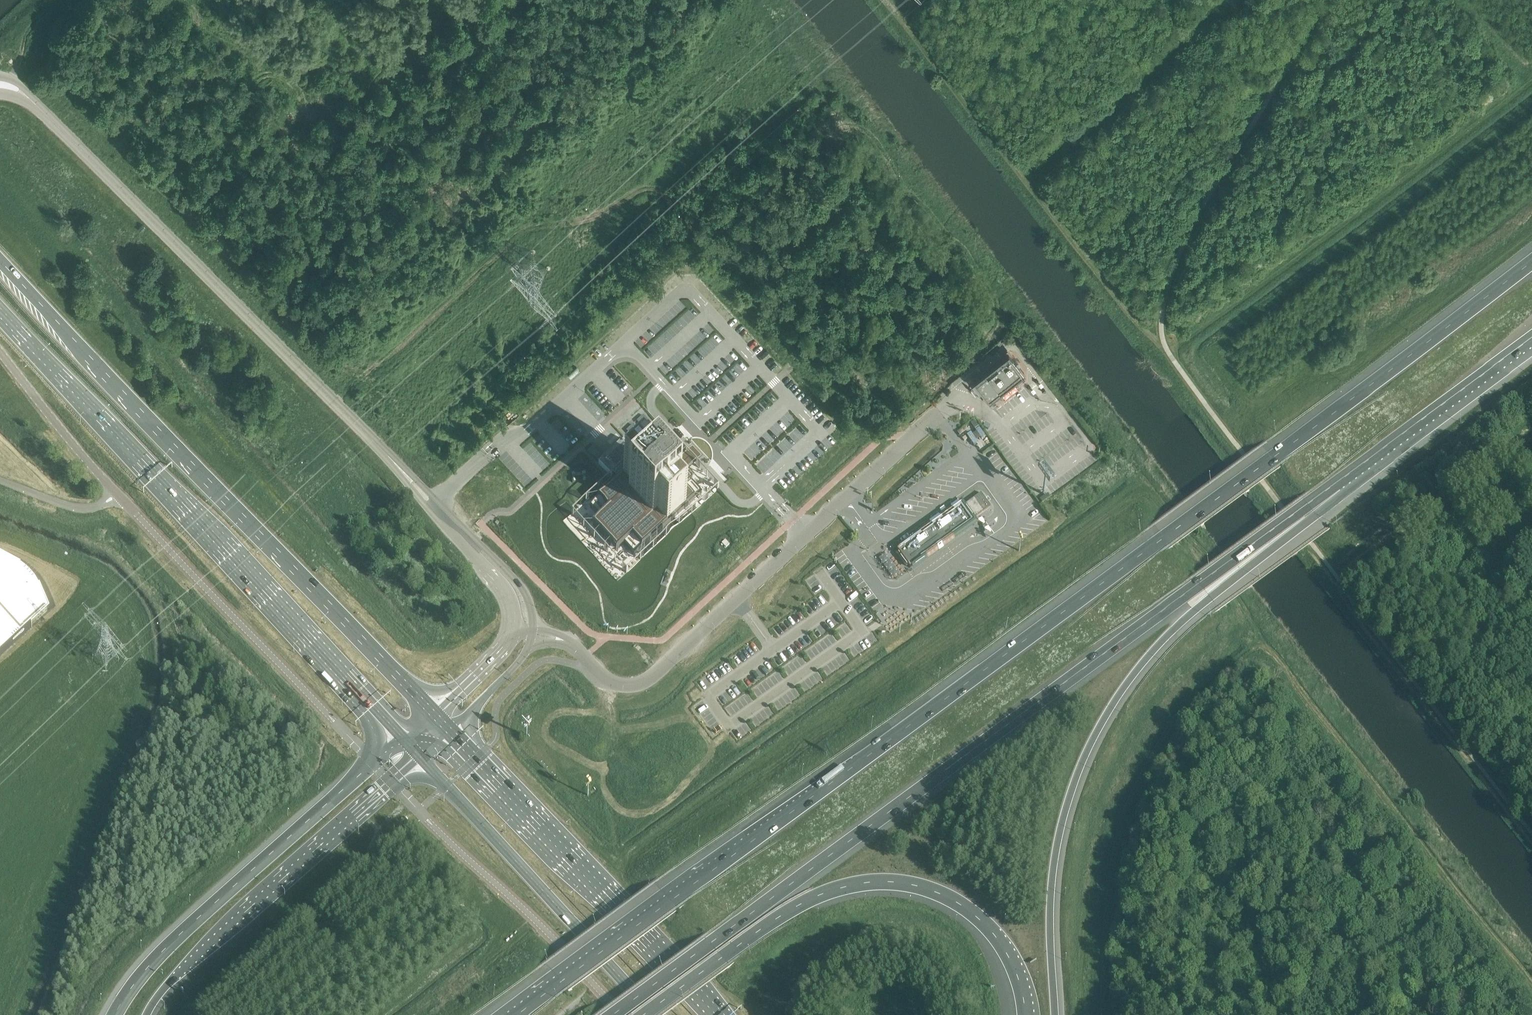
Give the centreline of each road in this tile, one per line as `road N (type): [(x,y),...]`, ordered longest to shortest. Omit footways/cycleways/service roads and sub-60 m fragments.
road 1 (motorway): [(1531,261),(515,1014)]
road 2 (motorway): [(612,1014),(1336,481)]
road 3 (motorway): [(1055,1014),(1052,877),(1066,807),(1095,735),(1167,635),(1315,515),(1336,481)]
road 4 (primary): [(435,715),(0,260)]
road 5 (primary): [(0,311),(402,737)]
road 6 (track): [(755,0),(746,24),(569,178),(508,247),(340,397)]
road 7 (unclassified): [(955,399),(648,679),(614,683),(565,640)]
road 8 (tertiary): [(391,459),(29,99)]
road 9 (motorway): [(643,1014),(784,913),(844,886),(891,881),(936,891),(975,914),(1008,954),(1029,1014)]
road 10 (trunk): [(718,1014),(449,730)]
road 11 (unclassified): [(373,761),(116,494)]
road 12 (motorway): [(373,761),(165,950),(114,1014)]
road 13 (trunk): [(420,757),(653,1014)]
road 14 (motorway): [(147,1014),(175,976),(392,781)]
road 15 (unclassified): [(624,1014),(392,781)]
road 16 (motorway): [(1336,481),(1531,337)]
road 17 (tertiary): [(533,627),(521,585),(391,459)]
road 18 (tertiary): [(391,459),(506,589),(513,630)]
road 19 (unclassified): [(116,494),(0,353)]
road 20 (unclassified): [(116,494),(81,508),(0,480)]
road 21 (tertiary): [(449,730),(531,639)]

